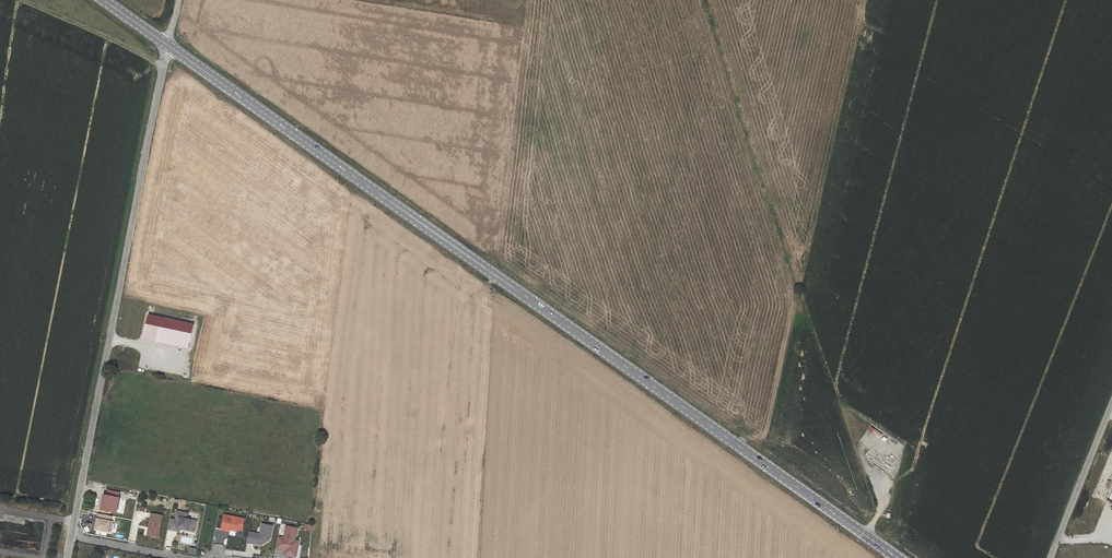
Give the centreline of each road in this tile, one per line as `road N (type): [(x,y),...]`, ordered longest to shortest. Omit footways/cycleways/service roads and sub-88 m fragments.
road 1 (primary): [(167,46),(898,557)]
road 2 (unclassified): [(167,46),(71,536)]
road 3 (unclassified): [(1111,407),(1058,542)]
road 4 (residential): [(71,536),(193,557)]

